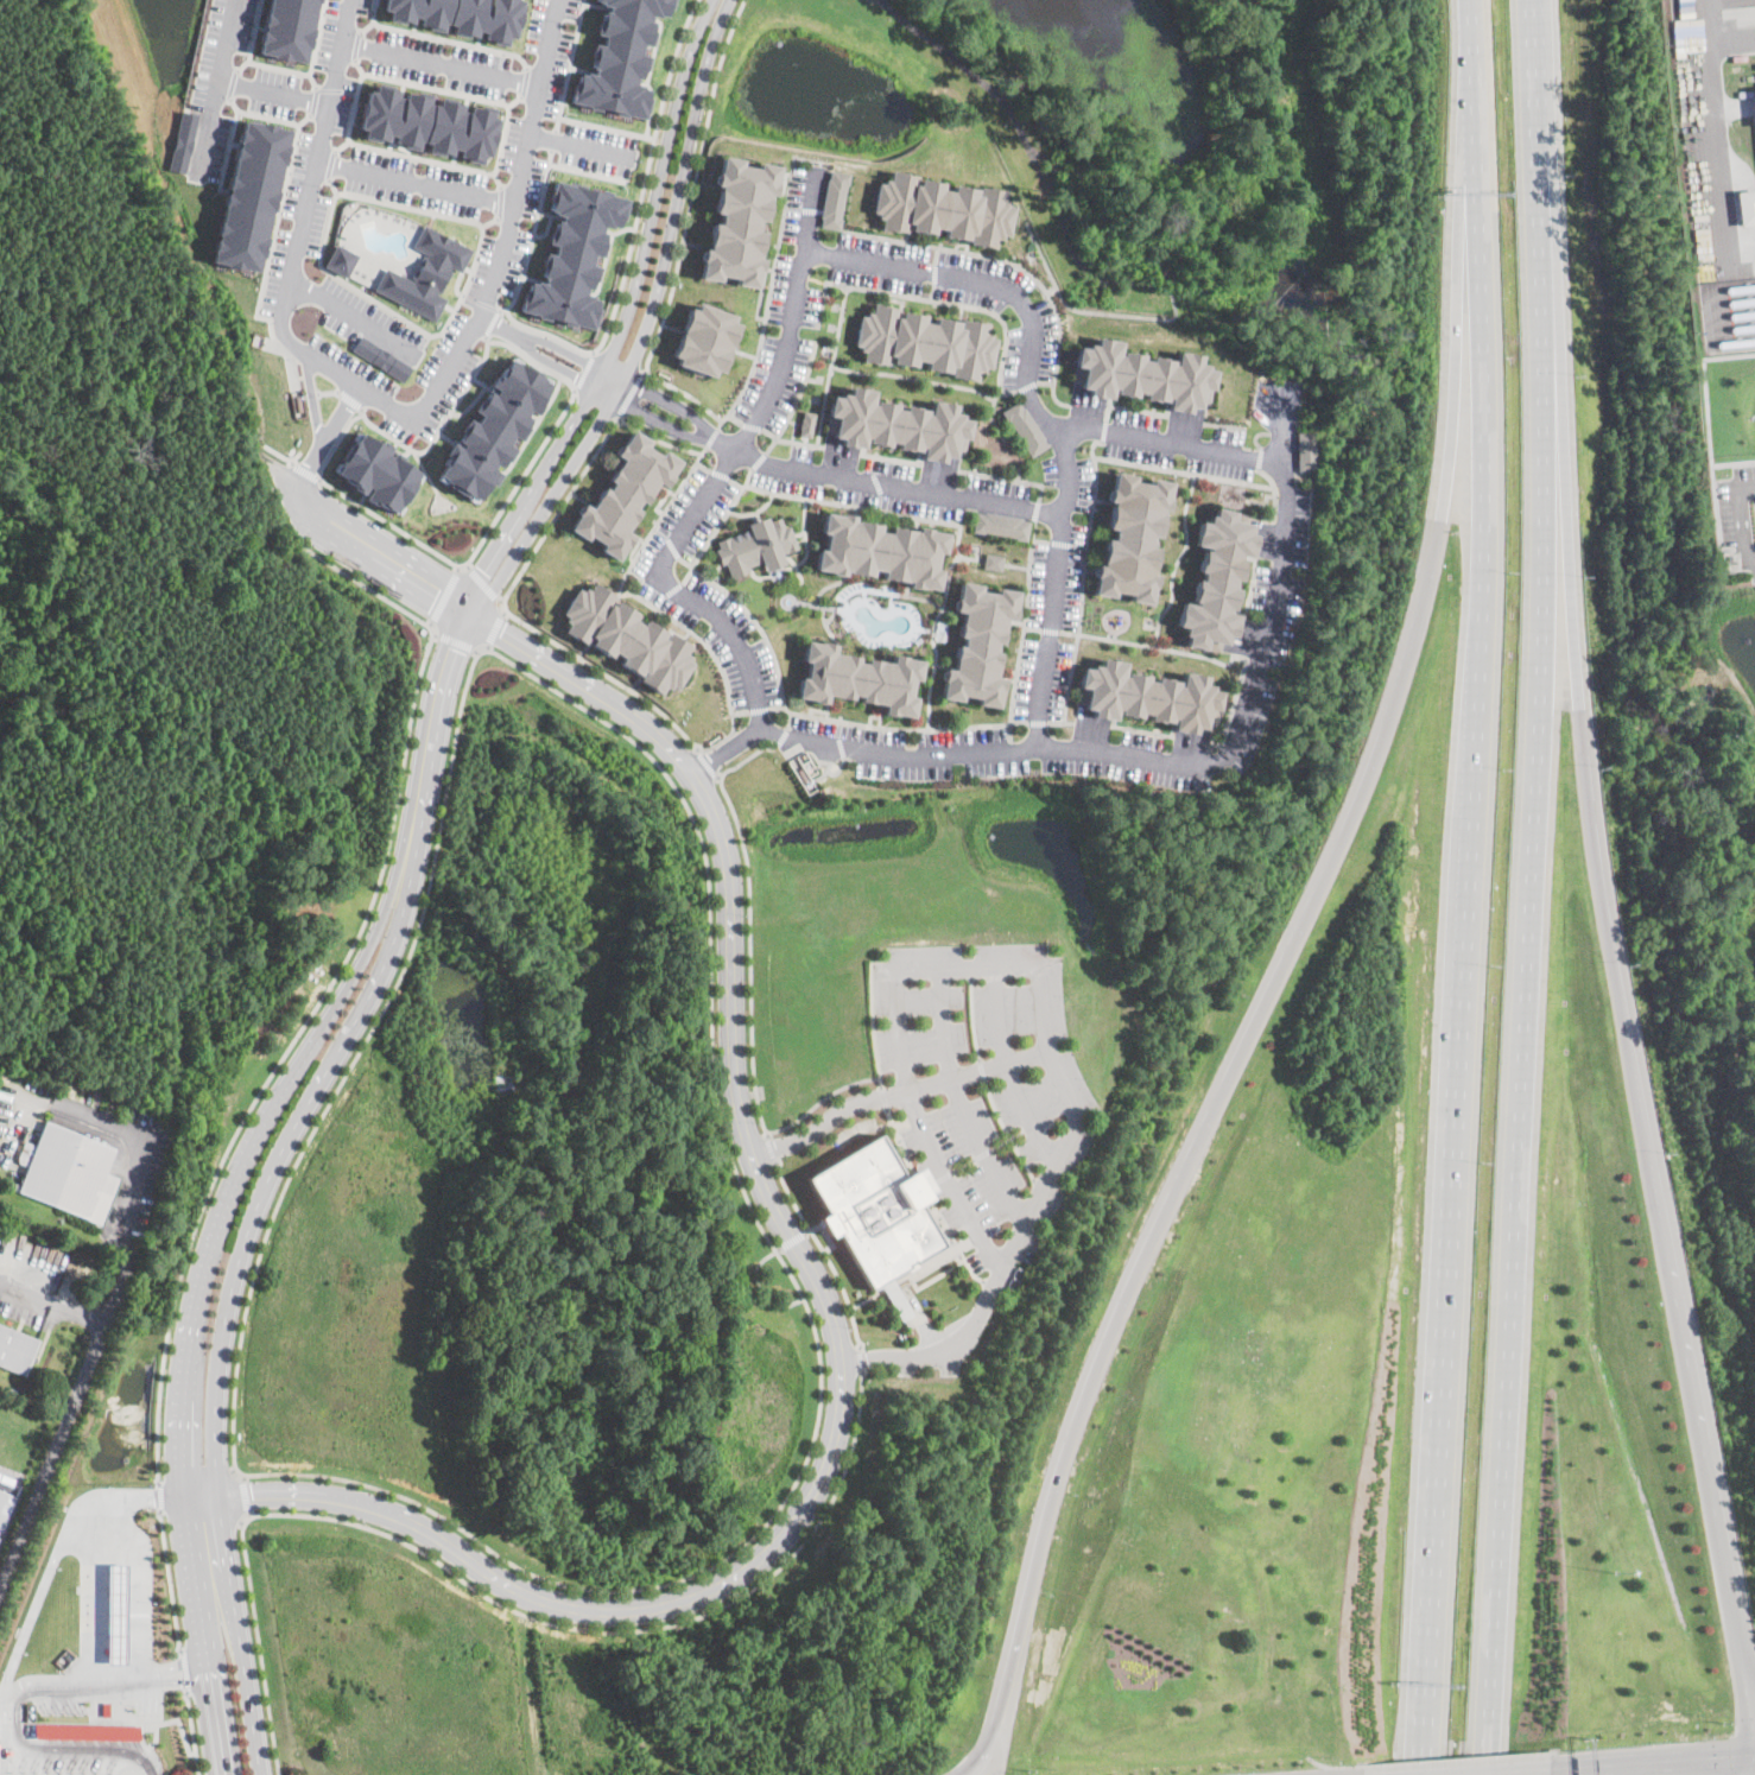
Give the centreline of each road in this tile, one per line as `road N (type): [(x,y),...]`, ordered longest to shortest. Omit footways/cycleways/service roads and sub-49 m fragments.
road 1 (residential): [(183,1502),(313,1494),(359,1501),(425,1528),(525,1593),(622,1611),(701,1592),(771,1547),(819,1477),(841,1400),(834,1318),(766,1190),(742,1121),(731,1054),(728,877),(710,805),(666,743),(633,714),(279,494)]
road 2 (residential): [(710,0),(689,52),(615,346),(443,635),(389,900),(228,1199),(199,1294),(183,1418),(183,1502),(221,1774)]
road 3 (residential): [(263,1774),(217,1459),(223,1326),(262,1192),(376,983),(398,925),(442,693),(462,642),(625,379),(657,294),(702,75),(729,0)]
road 4 (motorway): [(1492,1774),(1551,429),(1534,0)]
road 5 (motorway): [(1464,0),(1478,435),(1430,1774)]
road 6 (motorway): [(1476,337),(1400,678),(1357,803),(1103,1350),(1002,1701),(963,1774)]
road 7 (motorway): [(1754,1742),(1596,895),(1569,683),(1551,429)]
road 8 (residential): [(1268,458),(1287,473),(1274,604),(1229,752),(1198,769),(1069,749),(914,756),(760,725),(693,779)]
road 9 (residential): [(803,252),(996,284),(1032,316),(1022,379),(1067,461),(1038,750)]
road 10 (residential): [(818,170),(769,394),(659,576),(712,614),(742,648),(760,725)]
road 11 (residential): [(349,0),(283,334),(417,419),(481,313)]
road 12 (residential): [(1062,516),(767,465),(728,443)]
road 13 (residential): [(481,313),(555,0)]
road 14 (residential): [(1051,424),(1268,458)]
road 15 (primary): [(1754,1759),(1552,1773)]
road 16 (residential): [(512,203),(316,160)]
road 17 (residential): [(341,42),(537,85)]
road 18 (residential): [(197,173),(234,0)]
road 19 (residential): [(418,354),(291,279)]
road 20 (residential): [(596,386),(686,436),(728,443)]
road 21 (residential): [(728,443),(604,368)]
road 22 (residential): [(600,379),(481,313)]
road 23 (residential): [(359,387),(290,500)]

